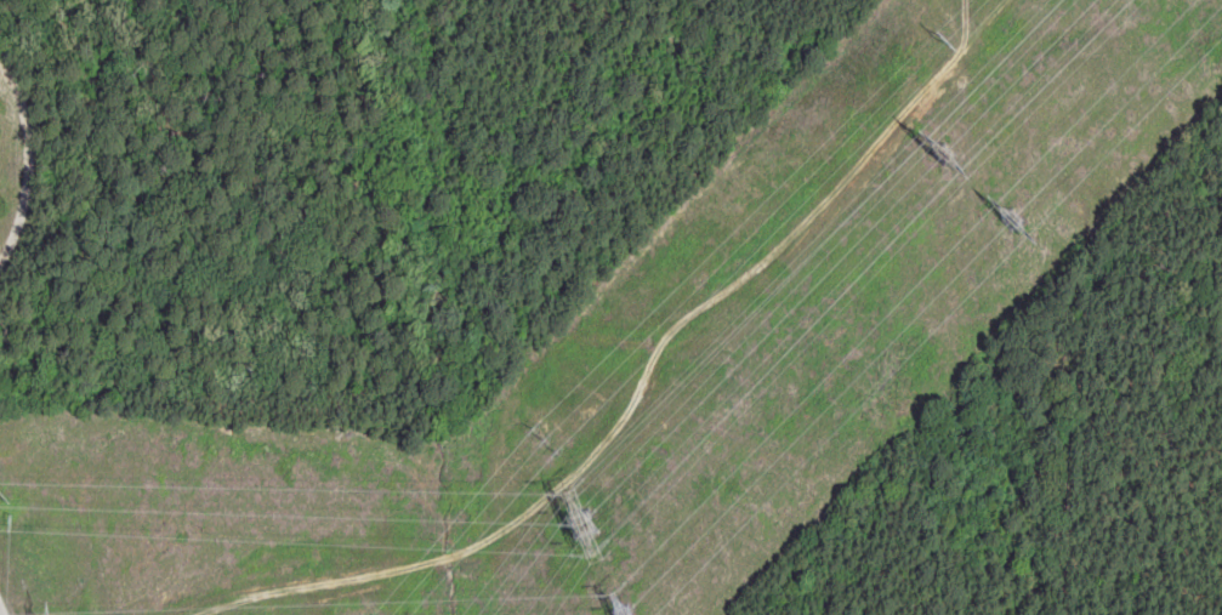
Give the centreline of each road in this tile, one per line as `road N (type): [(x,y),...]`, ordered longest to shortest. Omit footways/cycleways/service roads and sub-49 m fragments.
road 1 (residential): [(0,65),(13,89),(27,158),(0,258)]

